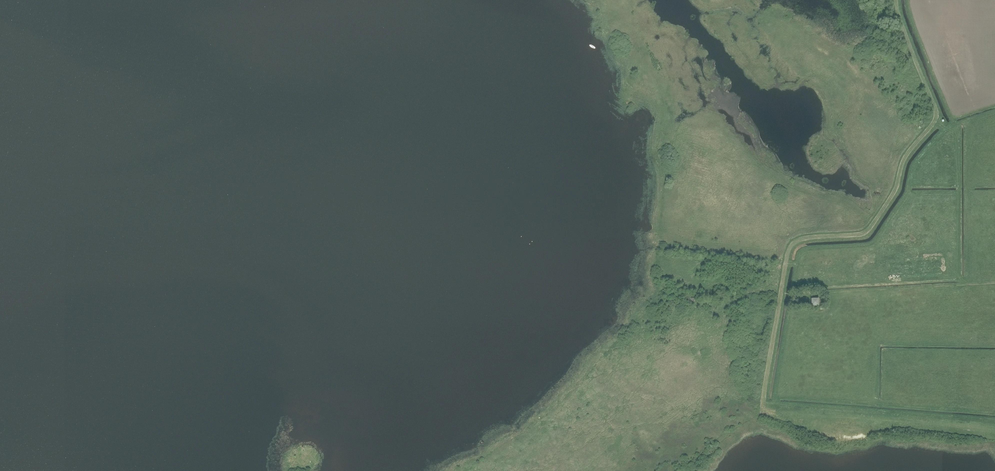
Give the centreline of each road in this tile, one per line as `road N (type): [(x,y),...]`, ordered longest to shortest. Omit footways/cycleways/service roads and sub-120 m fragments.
road 1 (track): [(994,283),(826,293)]

